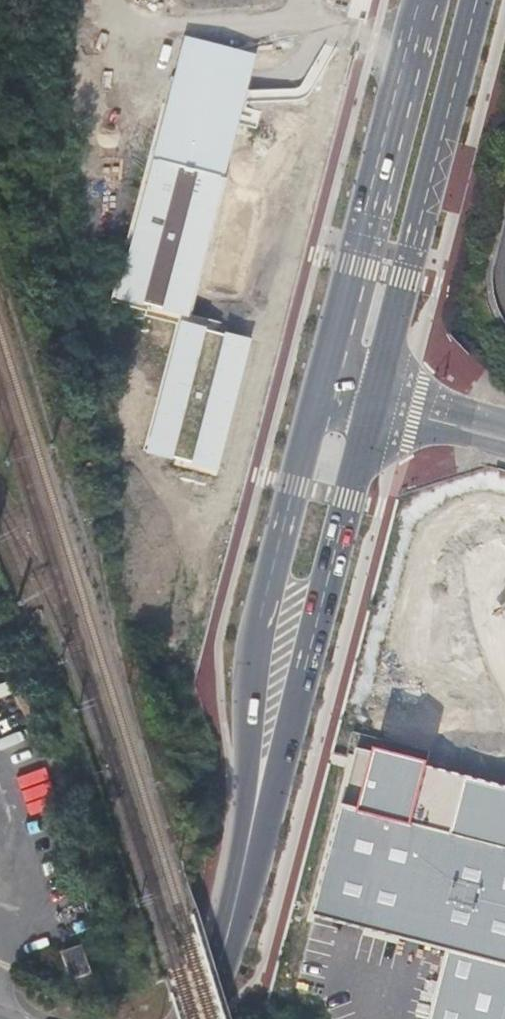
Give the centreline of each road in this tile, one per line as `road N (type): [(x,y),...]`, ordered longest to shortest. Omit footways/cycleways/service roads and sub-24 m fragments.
road 1 (primary): [(320,395),(259,622),(246,869)]
road 2 (primary): [(246,869),(371,407)]
road 3 (primary): [(371,407),(477,0)]
road 4 (primary): [(428,0),(320,395)]
road 5 (primary): [(206,1018),(246,869)]
road 6 (unclassified): [(371,407),(504,439)]

